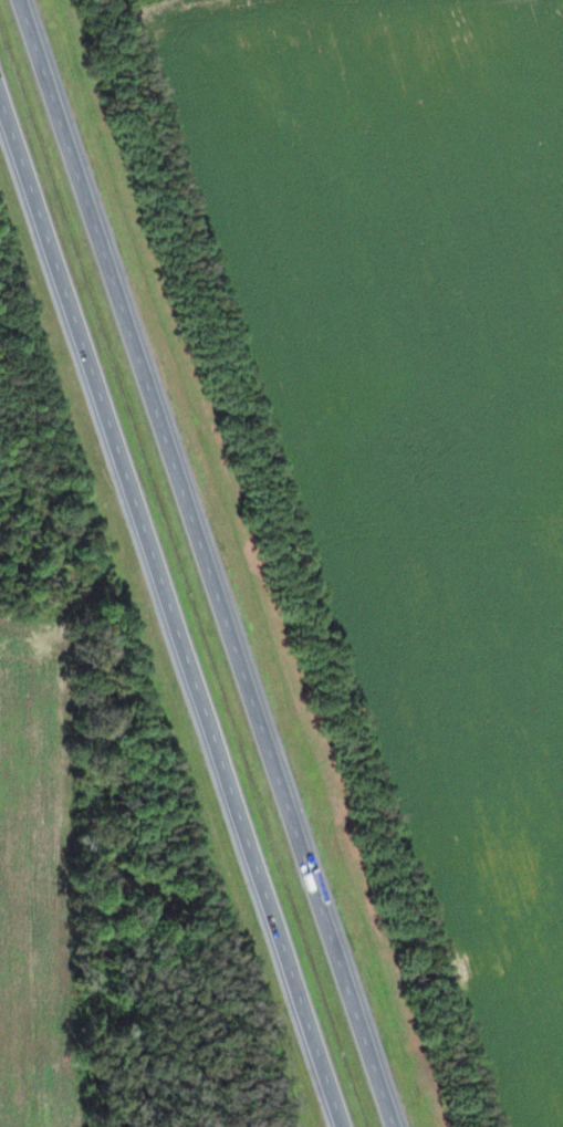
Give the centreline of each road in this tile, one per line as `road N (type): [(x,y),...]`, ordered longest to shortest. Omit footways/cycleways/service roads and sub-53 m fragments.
road 1 (motorway): [(394,1126),(22,0)]
road 2 (motorway): [(0,88),(345,1126)]

